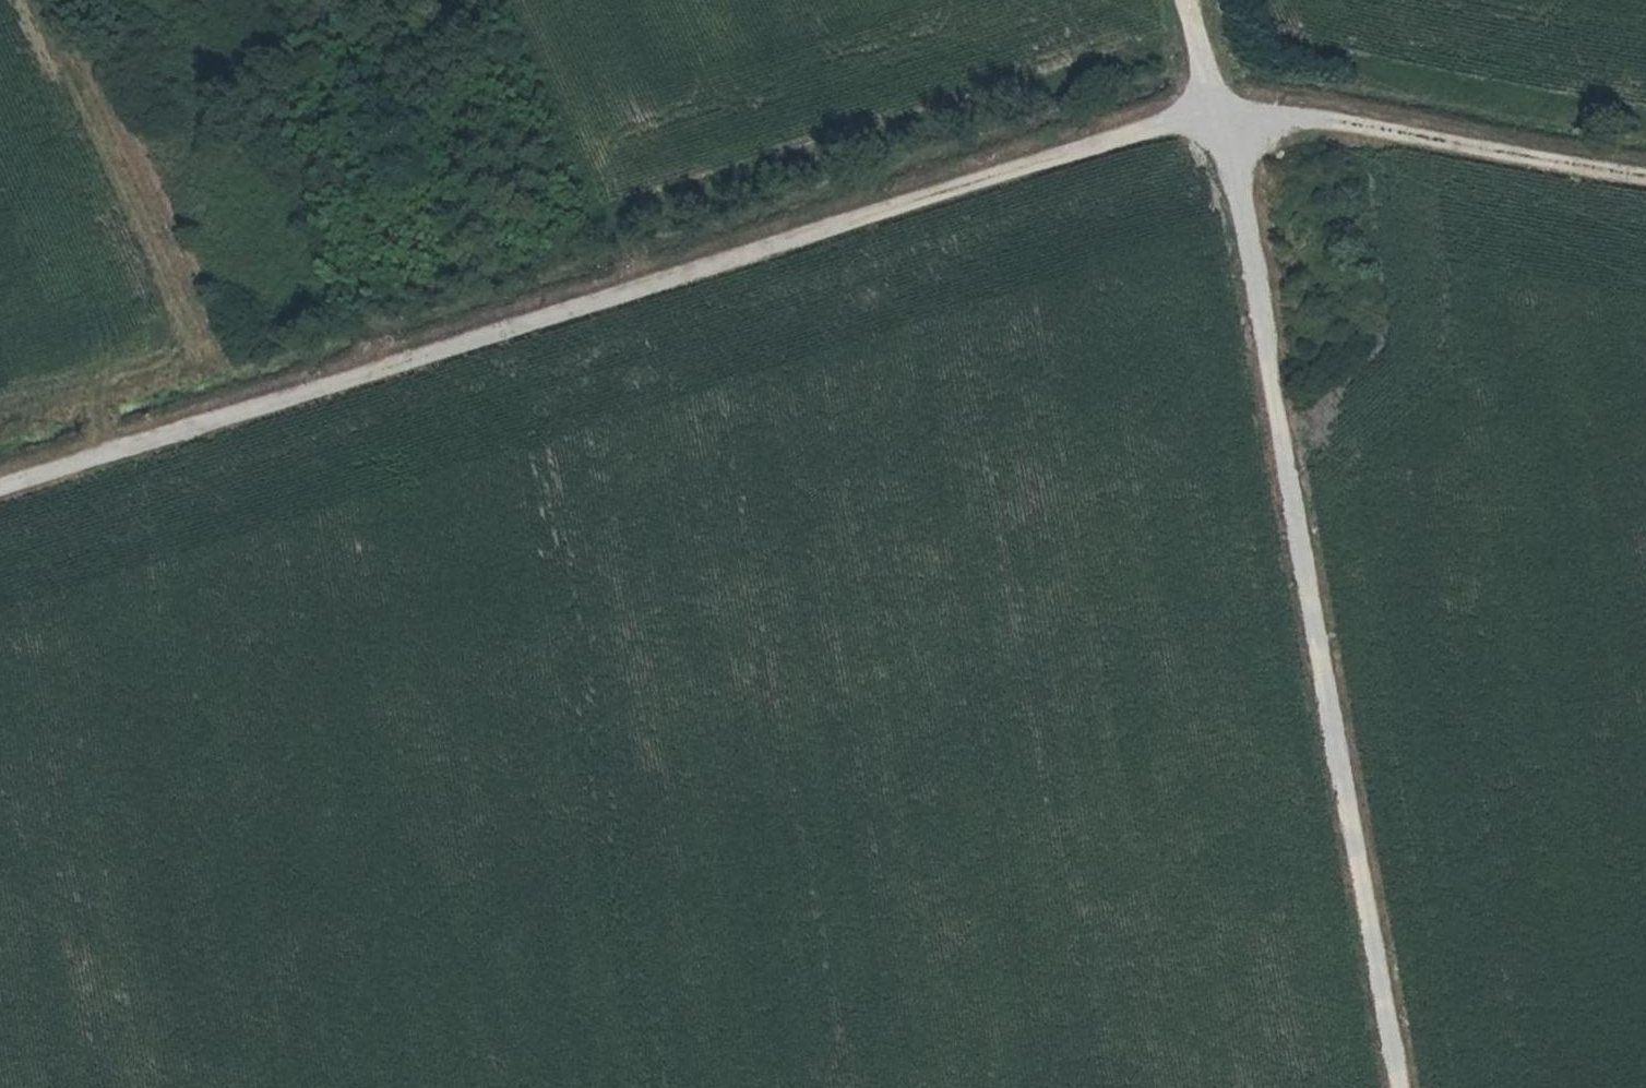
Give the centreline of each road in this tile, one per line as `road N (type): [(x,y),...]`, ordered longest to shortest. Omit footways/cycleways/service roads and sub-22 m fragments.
road 1 (track): [(0,493),(1213,116)]
road 2 (track): [(1397,1087),(1233,194),(1181,0)]
road 3 (track): [(1645,177),(1213,116)]

